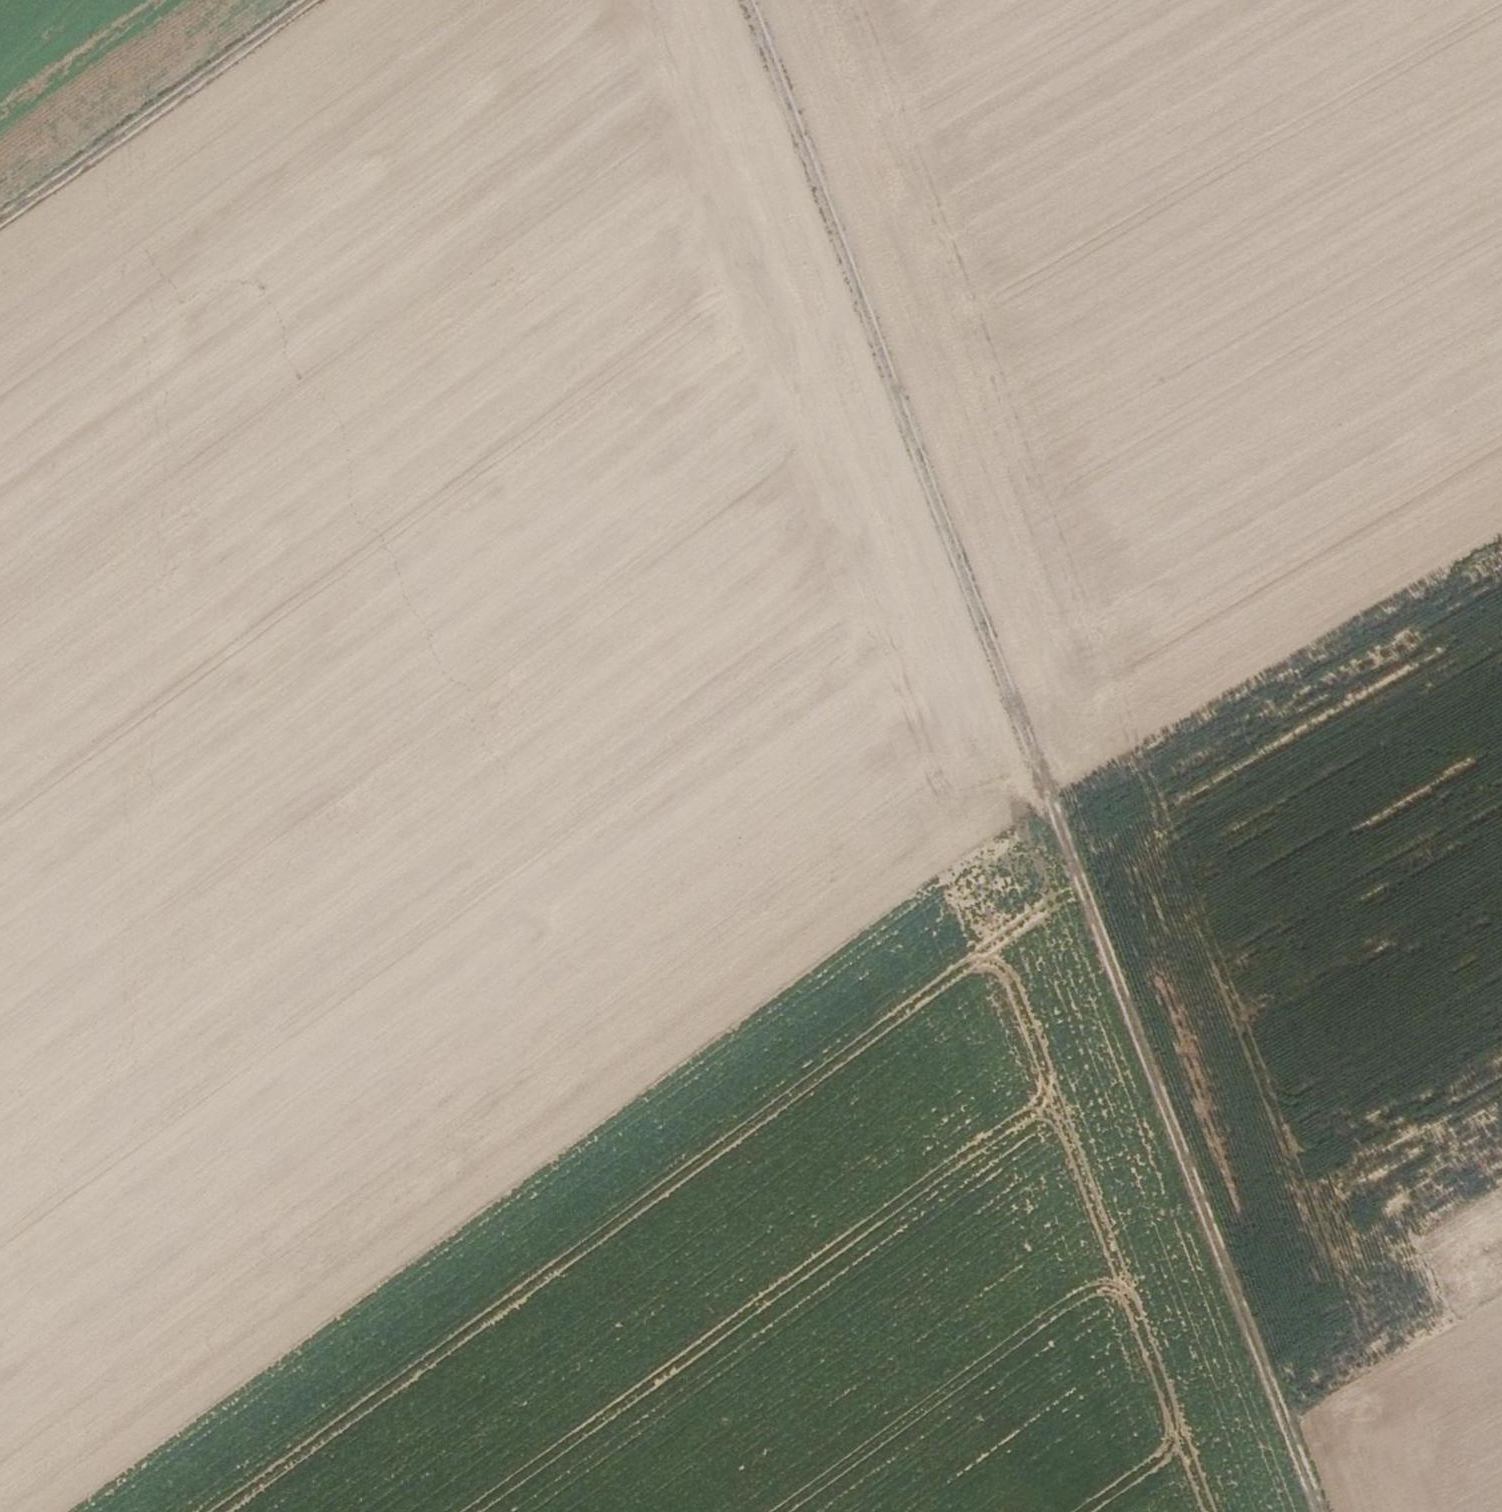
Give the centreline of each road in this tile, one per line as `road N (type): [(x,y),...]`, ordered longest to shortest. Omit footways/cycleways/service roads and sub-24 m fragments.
road 1 (track): [(1315,1511),(742,0)]
road 2 (track): [(0,230),(313,0)]

